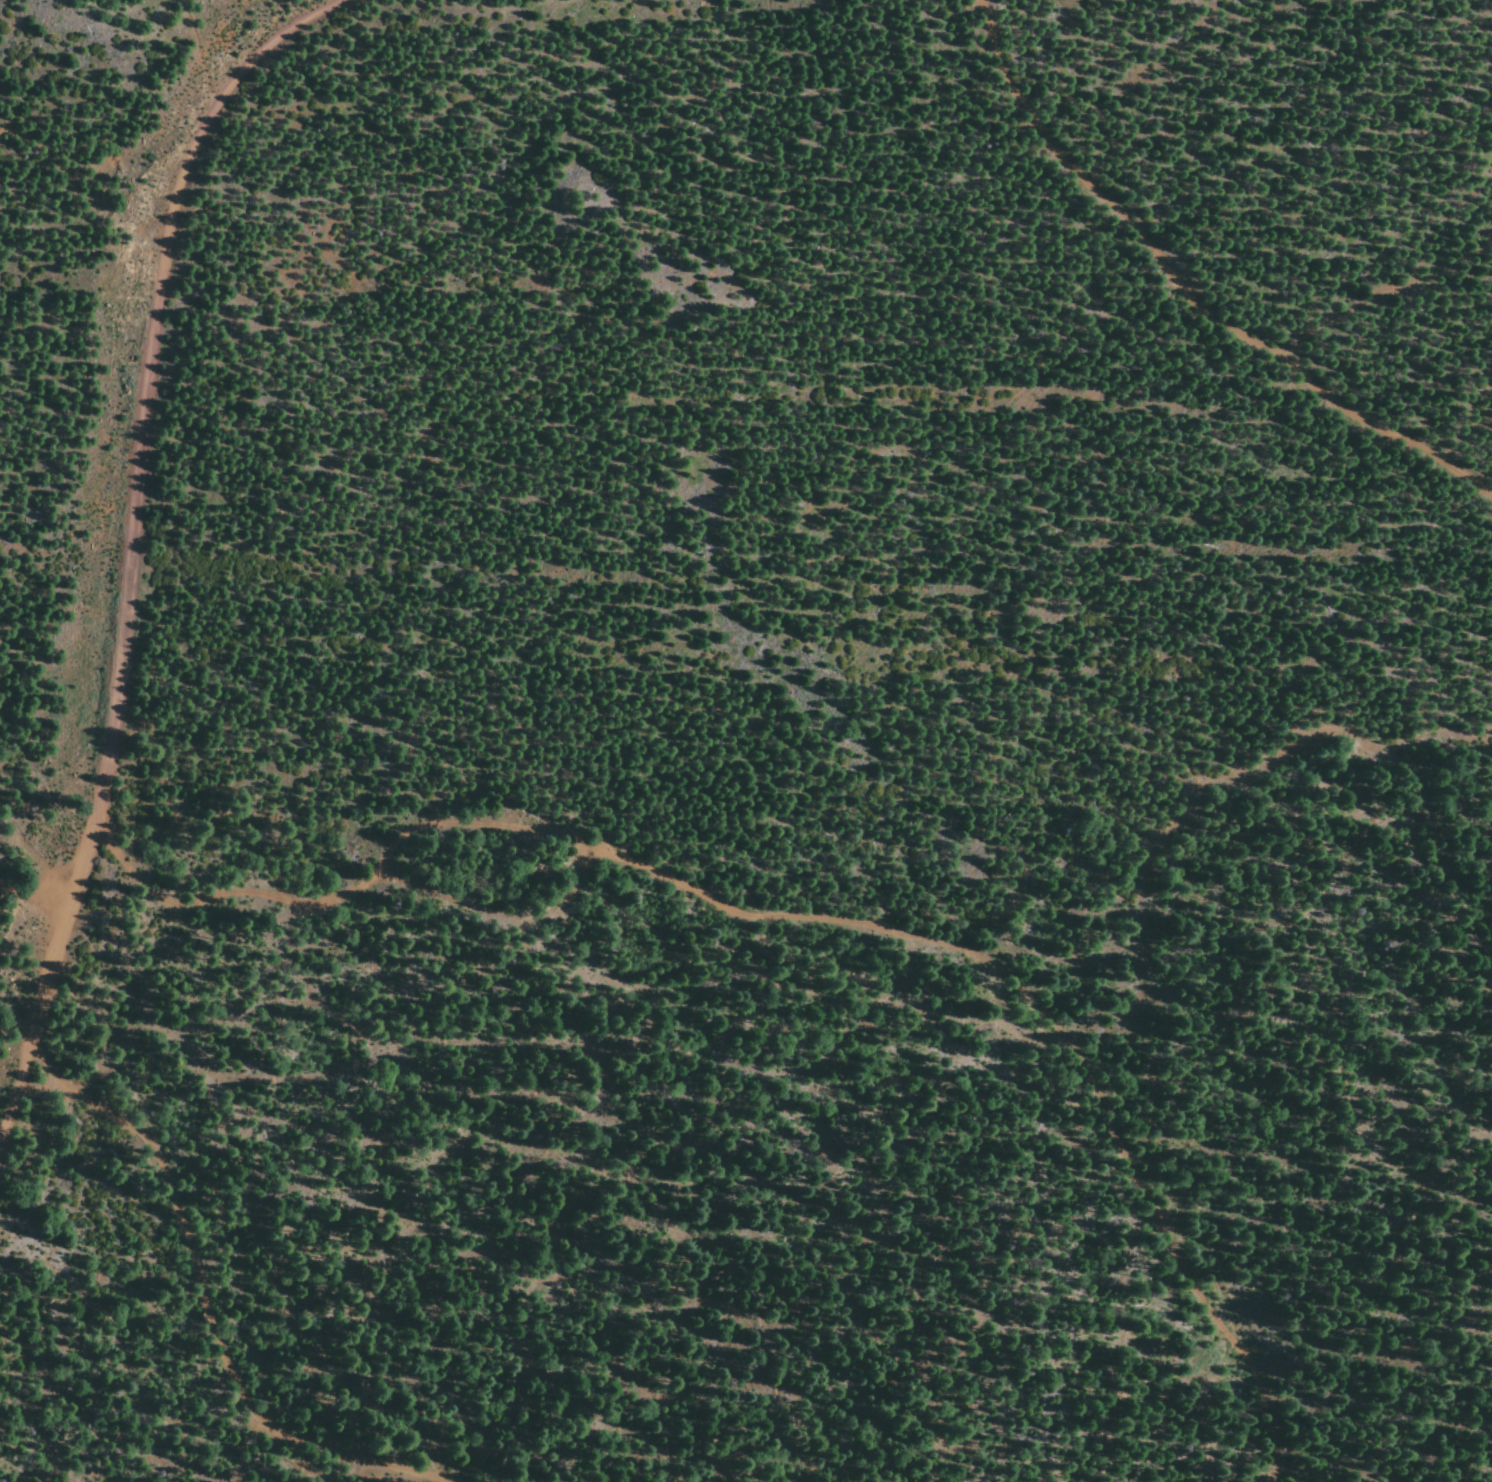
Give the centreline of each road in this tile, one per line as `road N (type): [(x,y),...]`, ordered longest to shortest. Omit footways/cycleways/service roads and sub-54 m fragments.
road 1 (track): [(0,1153),(30,1070),(96,794),(178,174),(213,102),(268,46),(332,0)]

